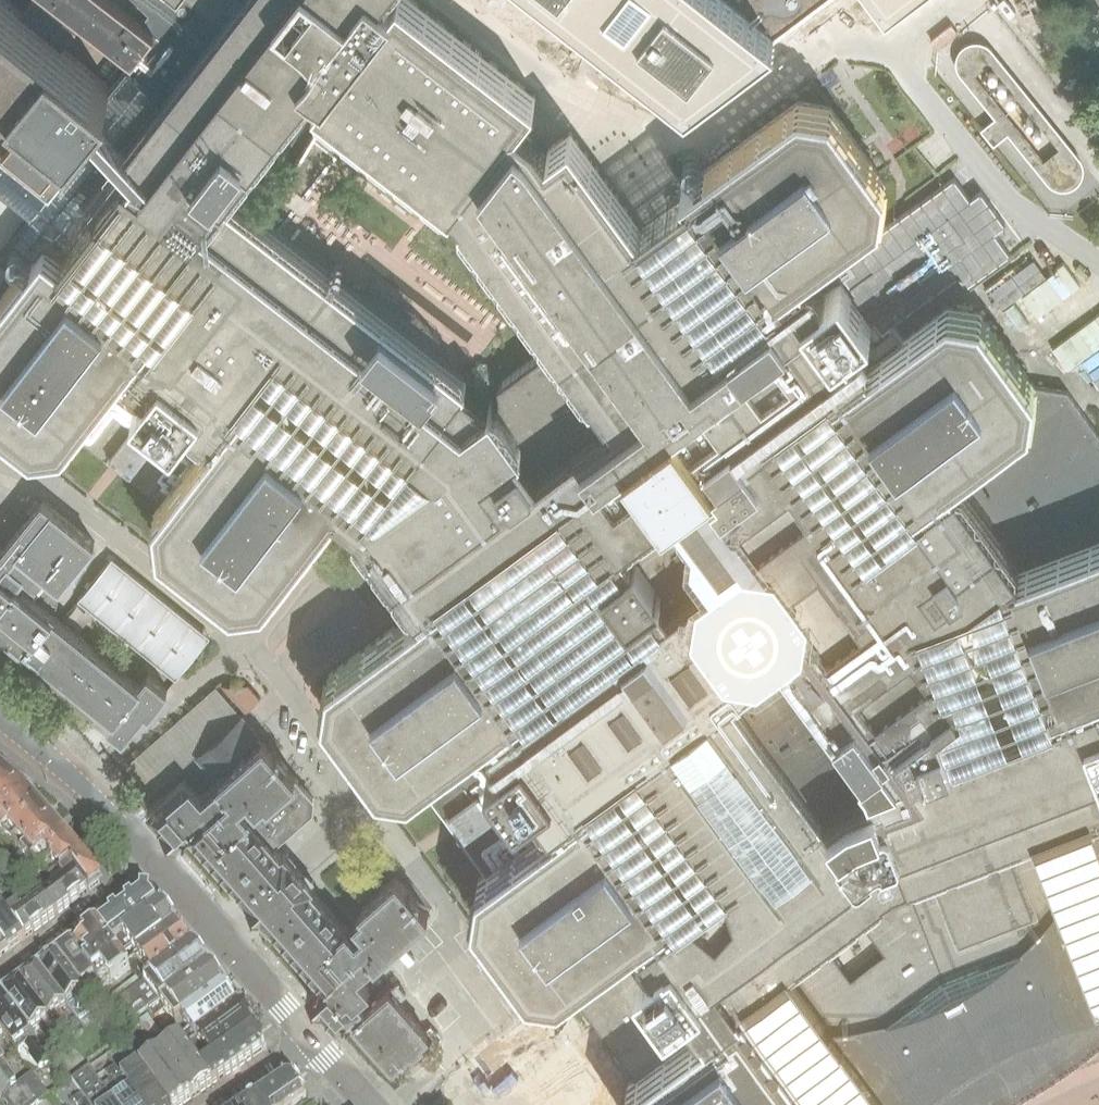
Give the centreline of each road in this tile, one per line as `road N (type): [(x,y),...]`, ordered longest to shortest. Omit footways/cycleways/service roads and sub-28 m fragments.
road 1 (tertiary): [(311,1038),(158,863)]
road 2 (tertiary): [(158,863),(0,717)]
road 3 (residential): [(158,863),(0,970)]

